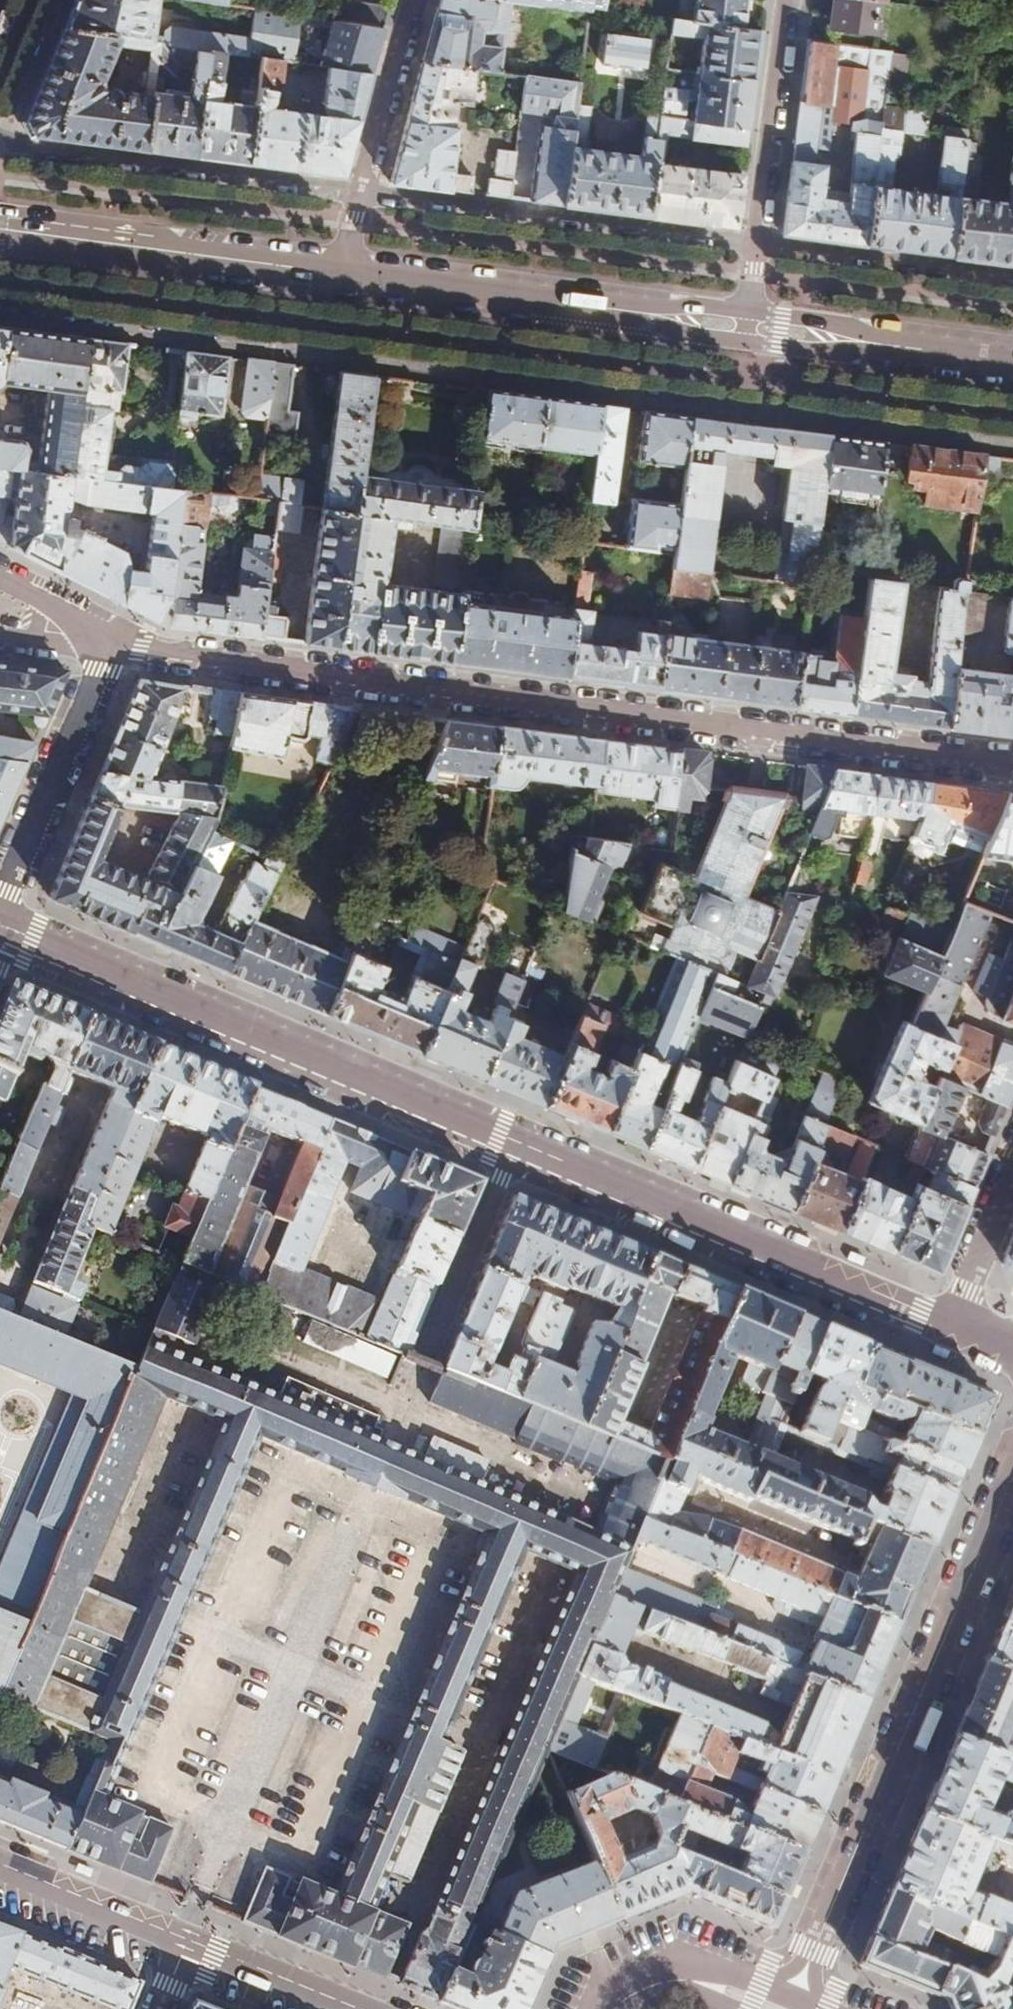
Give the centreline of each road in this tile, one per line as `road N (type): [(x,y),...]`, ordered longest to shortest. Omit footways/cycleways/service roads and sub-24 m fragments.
road 1 (residential): [(1012,767),(114,644)]
road 2 (residential): [(269,350),(1012,445)]
road 3 (residential): [(1012,1478),(788,2008)]
road 4 (tertiary): [(11,939),(510,1150)]
road 5 (tertiary): [(510,1150),(946,1330)]
road 6 (secondary): [(742,328),(341,274)]
road 7 (residential): [(784,0),(742,328)]
road 8 (residential): [(114,644),(0,905)]
road 9 (residential): [(341,274),(412,0)]
road 10 (secondary): [(1012,362),(742,328)]
road 11 (residential): [(510,1150),(426,1363)]
road 12 (secondary): [(200,255),(0,227)]
road 13 (primary): [(187,1941),(0,1866)]
road 14 (residential): [(0,314),(191,340)]
road 15 (primary): [(358,2008),(187,1941)]
road 16 (residential): [(1012,1178),(946,1330)]
road 17 (tertiary): [(768,2008),(698,1981),(649,1987),(614,2008)]
road 18 (residential): [(114,644),(0,580)]

